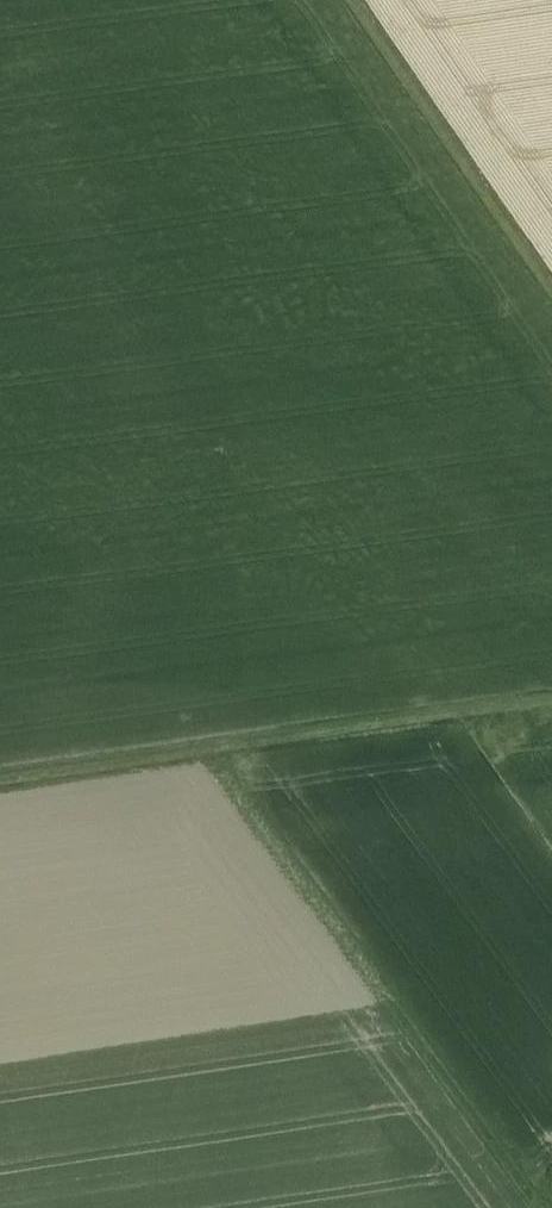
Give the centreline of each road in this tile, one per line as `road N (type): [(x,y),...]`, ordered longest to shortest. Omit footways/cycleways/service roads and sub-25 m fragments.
road 1 (track): [(0,781),(551,704)]
road 2 (track): [(551,287),(362,0)]

